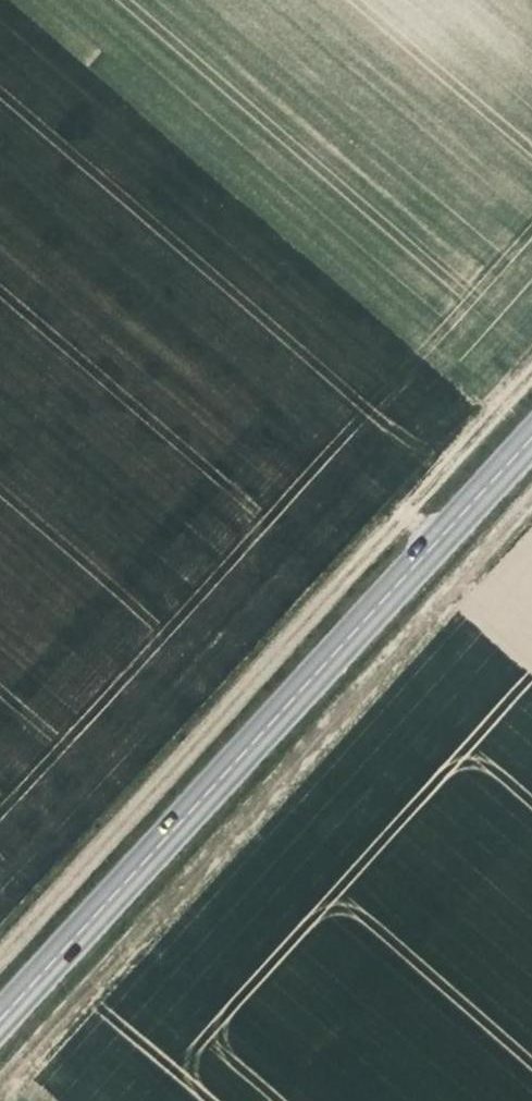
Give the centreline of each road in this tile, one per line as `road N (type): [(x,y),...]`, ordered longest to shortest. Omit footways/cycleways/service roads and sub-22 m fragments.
road 1 (track): [(0,1095),(531,501)]
road 2 (track): [(531,369),(0,953)]
road 3 (secondary): [(0,1022),(531,439)]

